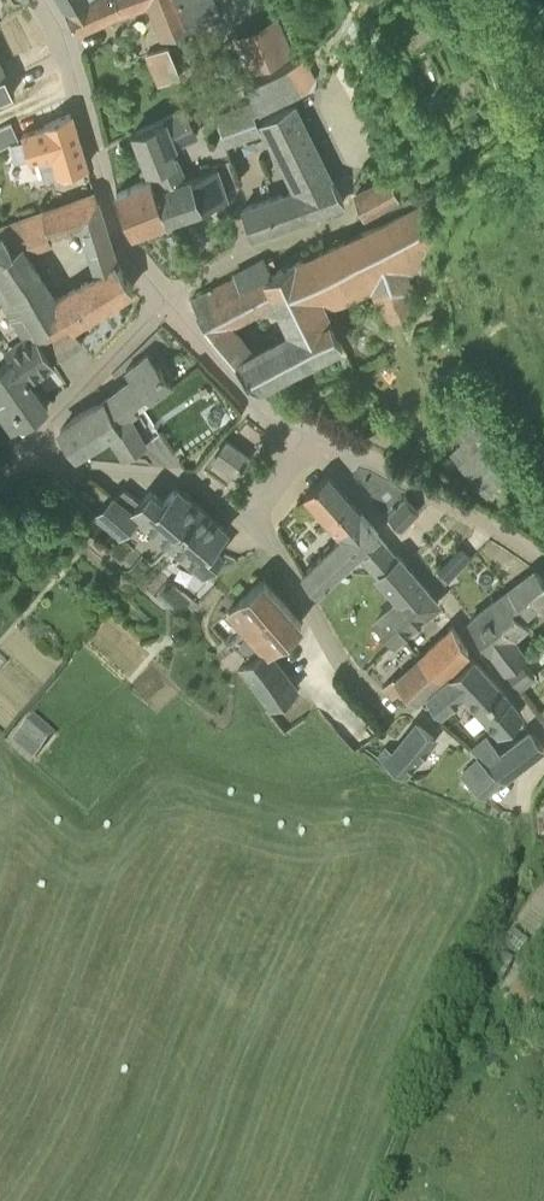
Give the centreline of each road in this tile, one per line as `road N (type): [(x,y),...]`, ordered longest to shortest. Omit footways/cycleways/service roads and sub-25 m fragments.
road 1 (residential): [(543,731),(346,480),(329,442)]
road 2 (residential): [(168,301),(127,252),(63,33),(45,0)]
road 3 (residential): [(392,718),(351,673),(247,514)]
road 4 (residential): [(543,562),(448,500),(329,442)]
road 5 (residential): [(247,514),(194,478),(24,454)]
road 6 (track): [(543,122),(435,194),(357,227)]
road 7 (residential): [(168,301),(24,454)]
road 8 (residential): [(305,433),(264,413),(168,301)]

